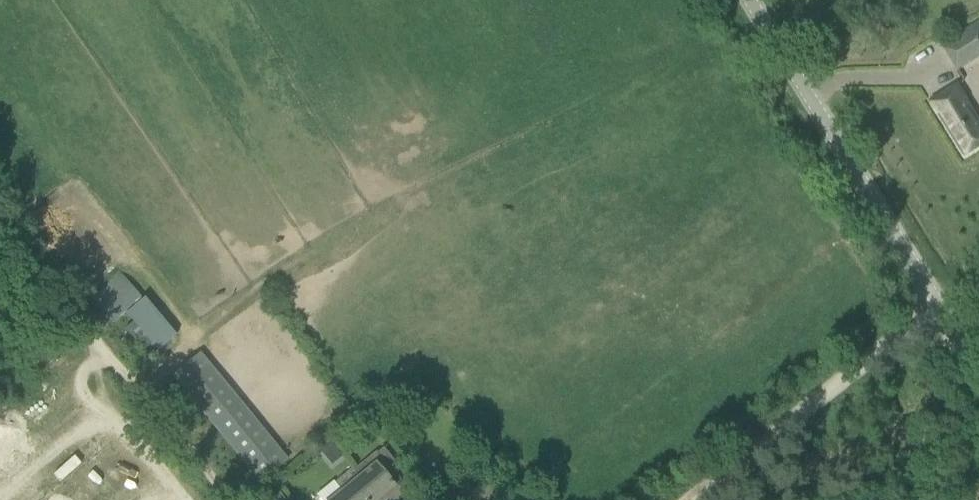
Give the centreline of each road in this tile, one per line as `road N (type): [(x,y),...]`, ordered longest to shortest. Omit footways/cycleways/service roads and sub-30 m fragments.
road 1 (unclassified): [(978,373),(749,0)]
road 2 (track): [(693,499),(938,306)]

